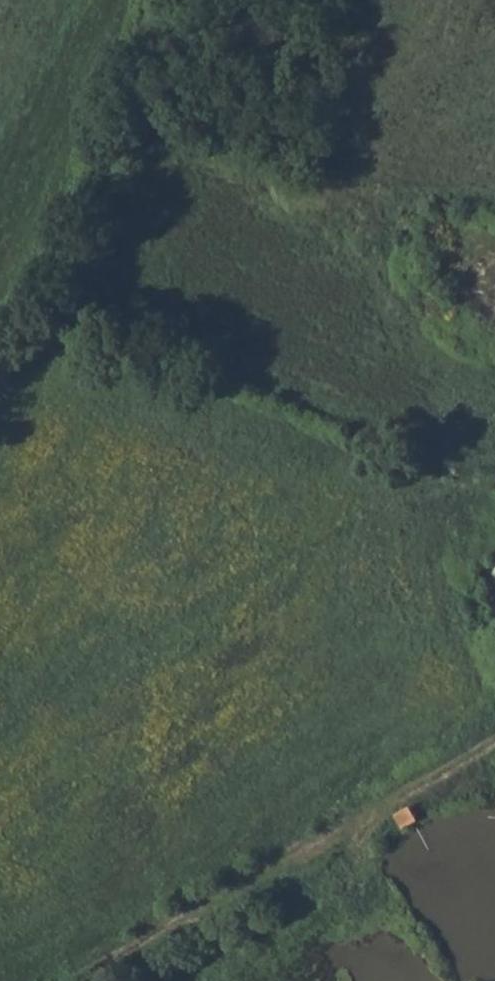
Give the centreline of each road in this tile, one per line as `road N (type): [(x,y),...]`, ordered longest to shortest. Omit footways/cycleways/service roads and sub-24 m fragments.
road 1 (track): [(63,980),(494,737)]

